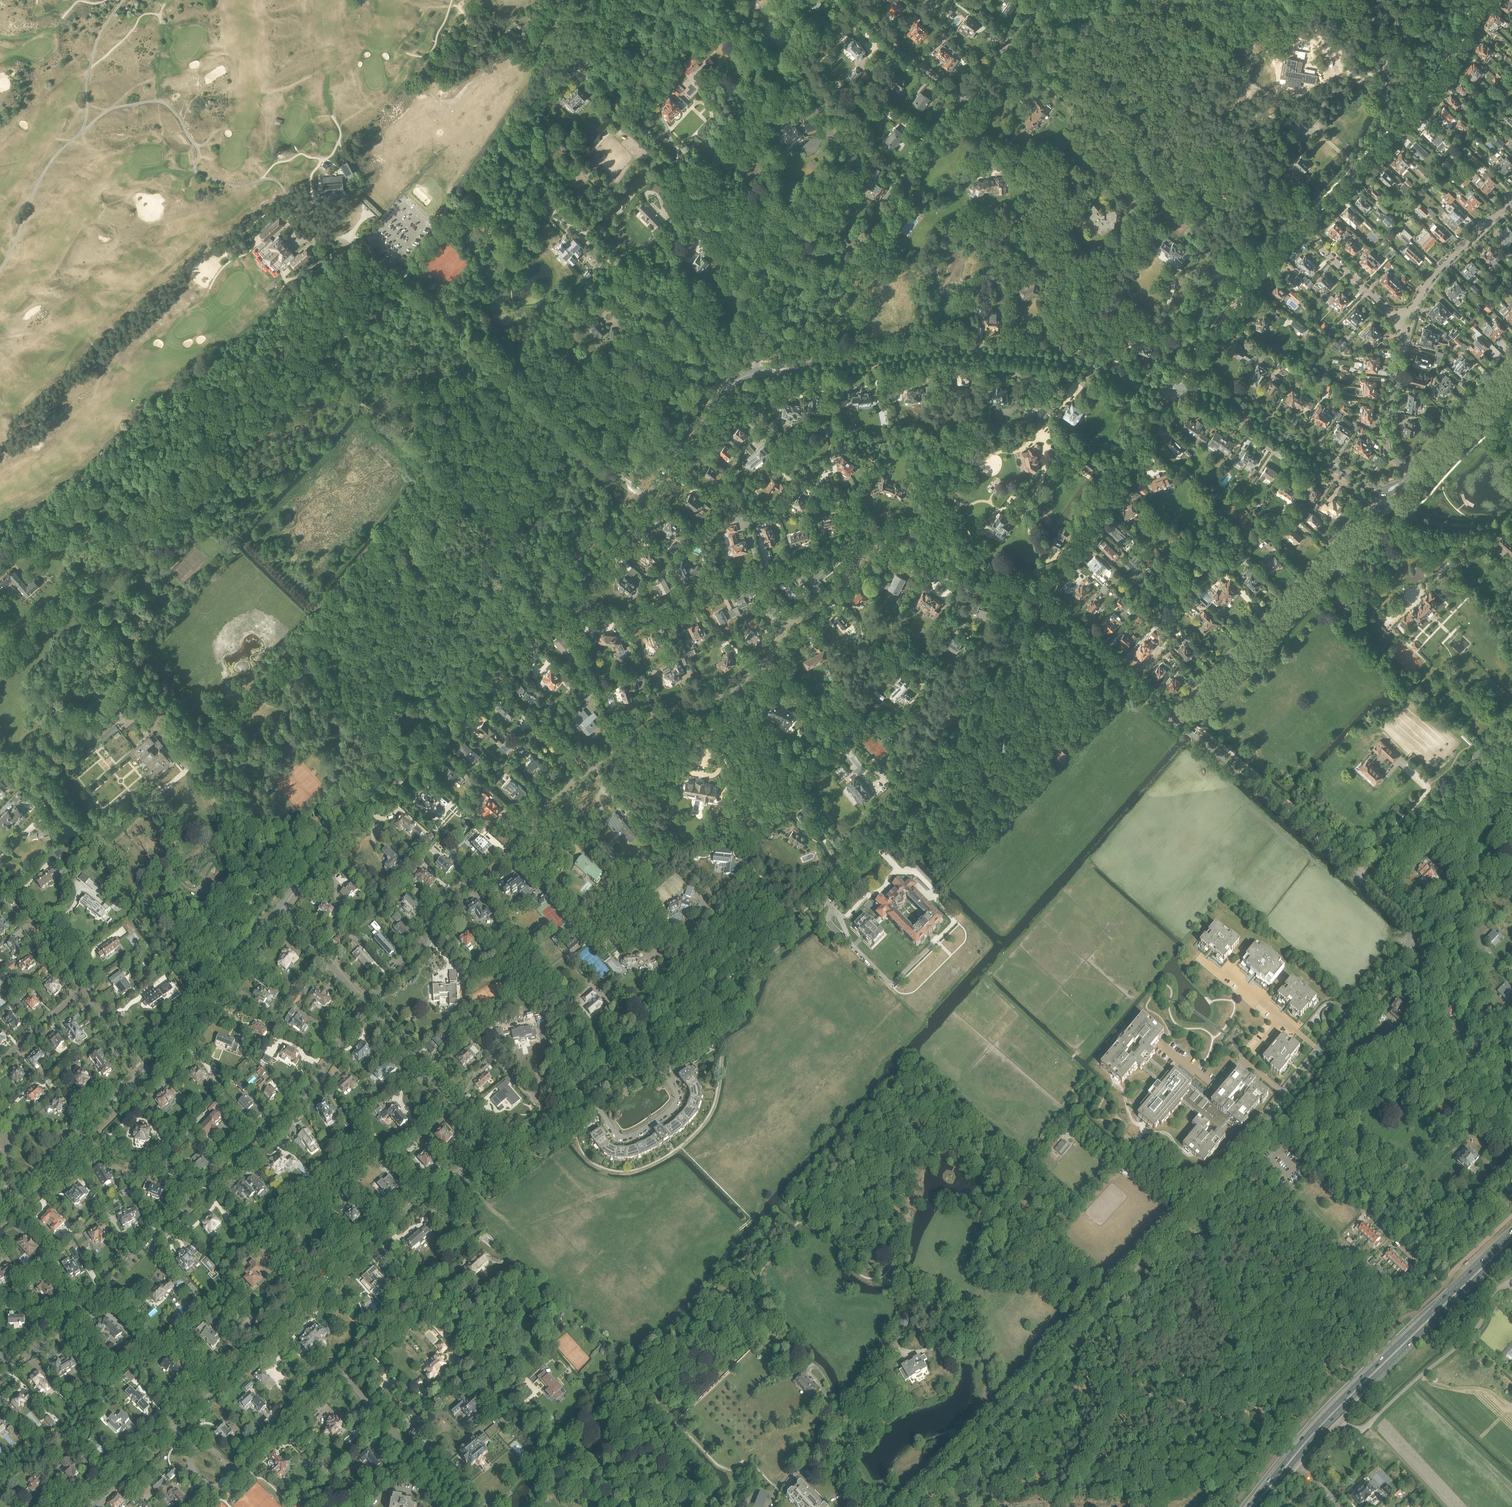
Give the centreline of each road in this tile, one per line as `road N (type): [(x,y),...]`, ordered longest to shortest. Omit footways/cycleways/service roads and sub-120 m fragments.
road 1 (residential): [(364,1003),(412,965),(441,905),(495,868),(544,806),(639,722),(743,683),(789,622),(877,541)]
road 2 (residential): [(905,1506),(1270,1121)]
road 3 (residential): [(0,1379),(302,1102),(364,1003)]
road 4 (tertiary): [(550,604),(279,908)]
road 5 (residential): [(96,1502),(373,1234)]
road 6 (tertiary): [(1177,388),(1020,353),(799,368)]
road 7 (primary): [(1511,1234),(1313,1429),(1250,1506)]
road 8 (tertiary): [(965,101),(762,352),(756,372)]
road 9 (residential): [(877,541),(775,567),(656,619),(557,608)]
road 10 (residential): [(1177,721),(1377,509),(1383,491)]
road 11 (residential): [(1196,738),(1399,916),(1412,931),(1407,945)]
road 12 (residential): [(873,844),(965,686),(1043,598)]
road 13 (residential): [(1301,228),(1421,106),(1488,0)]
road 14 (tertiary): [(728,388),(645,499),(550,604)]
road 15 (residential): [(842,920),(851,944),(893,983),(953,919),(918,874),(896,867)]
road 16 (residential): [(1177,388),(1104,488),(1043,598)]
road 17 (residential): [(1437,1278),(1270,1121)]
road 18 (residential): [(645,1040),(816,894)]
road 19 (residential): [(728,388),(797,470),(850,504),(877,541)]
road 20 (residential): [(1177,388),(1301,228)]
road 21 (residential): [(1511,1095),(1428,1023),(1419,1002),(1422,959),(1407,945)]
road 22 (residential): [(491,1149),(364,1003)]
road 23 (primary): [(1373,1378),(1511,1243)]
road 24 (residential): [(1407,945),(1284,1093)]
road 25 (residential): [(1177,721),(1043,598)]
road 26 (residential): [(1043,598),(877,541)]
road 27 (residential): [(457,1506),(342,1375)]
road 28 (tertiary): [(279,908),(176,1041)]
road 29 (residential): [(1410,474),(1386,451),(1401,320)]
road 30 (residential): [(1401,320),(1442,266),(1511,199)]
road 31 (residential): [(1161,1044),(1216,1087),(1241,1058),(1284,1093)]
road 32 (primary): [(1269,1494),(1373,1378)]
road 33 (residential): [(728,388),(622,274)]
road 34 (residential): [(965,101),(853,1)]
road 35 (tertiary): [(1410,474),(1511,367)]
road 36 (tertiary): [(1371,490),(1247,411)]
road 37 (residential): [(373,1234),(491,1149)]
road 38 (residential): [(235,1473),(342,1375)]
road 39 (unclassified): [(1383,491),(1394,507),(1425,521),(1511,527)]
road 40 (residential): [(0,876),(82,989)]
road 41 (residential): [(1401,320),(1301,228)]
road 42 (tertiary): [(1043,0),(965,101)]
road 43 (residential): [(364,1003),(279,908)]
road 44 (residential): [(670,1083),(675,1105),(628,1137),(616,1135),(597,1109)]

